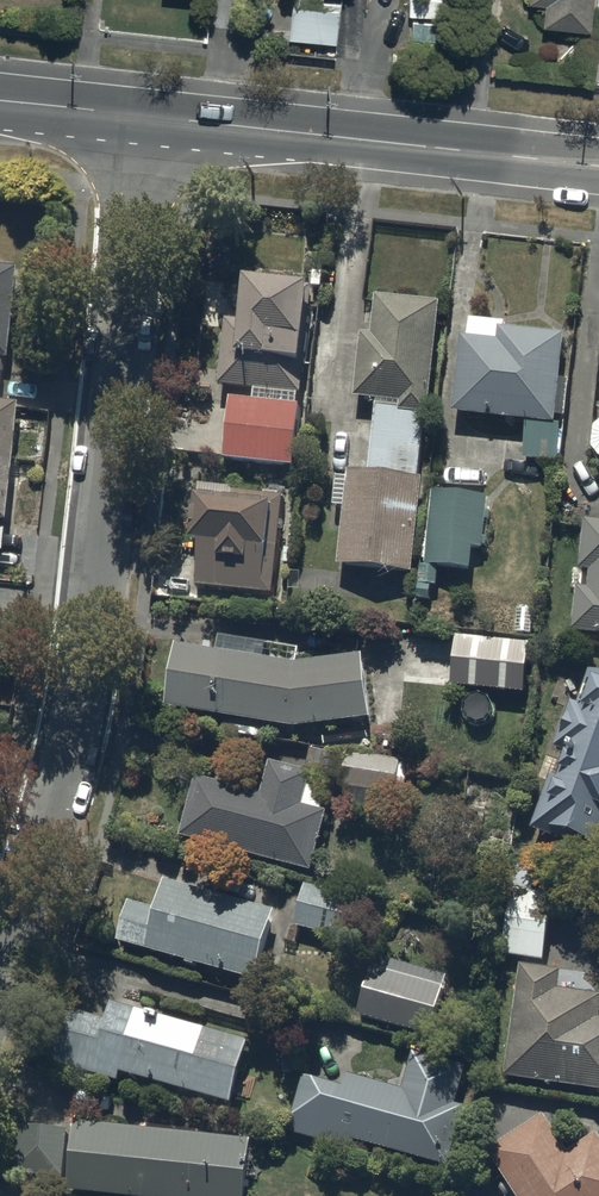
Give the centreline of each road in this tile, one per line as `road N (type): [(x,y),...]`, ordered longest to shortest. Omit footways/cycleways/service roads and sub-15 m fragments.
road 1 (residential): [(144,115),(67,798),(0,957)]
road 2 (tertiary): [(144,115),(598,165)]
road 3 (tertiary): [(0,103),(144,115)]

